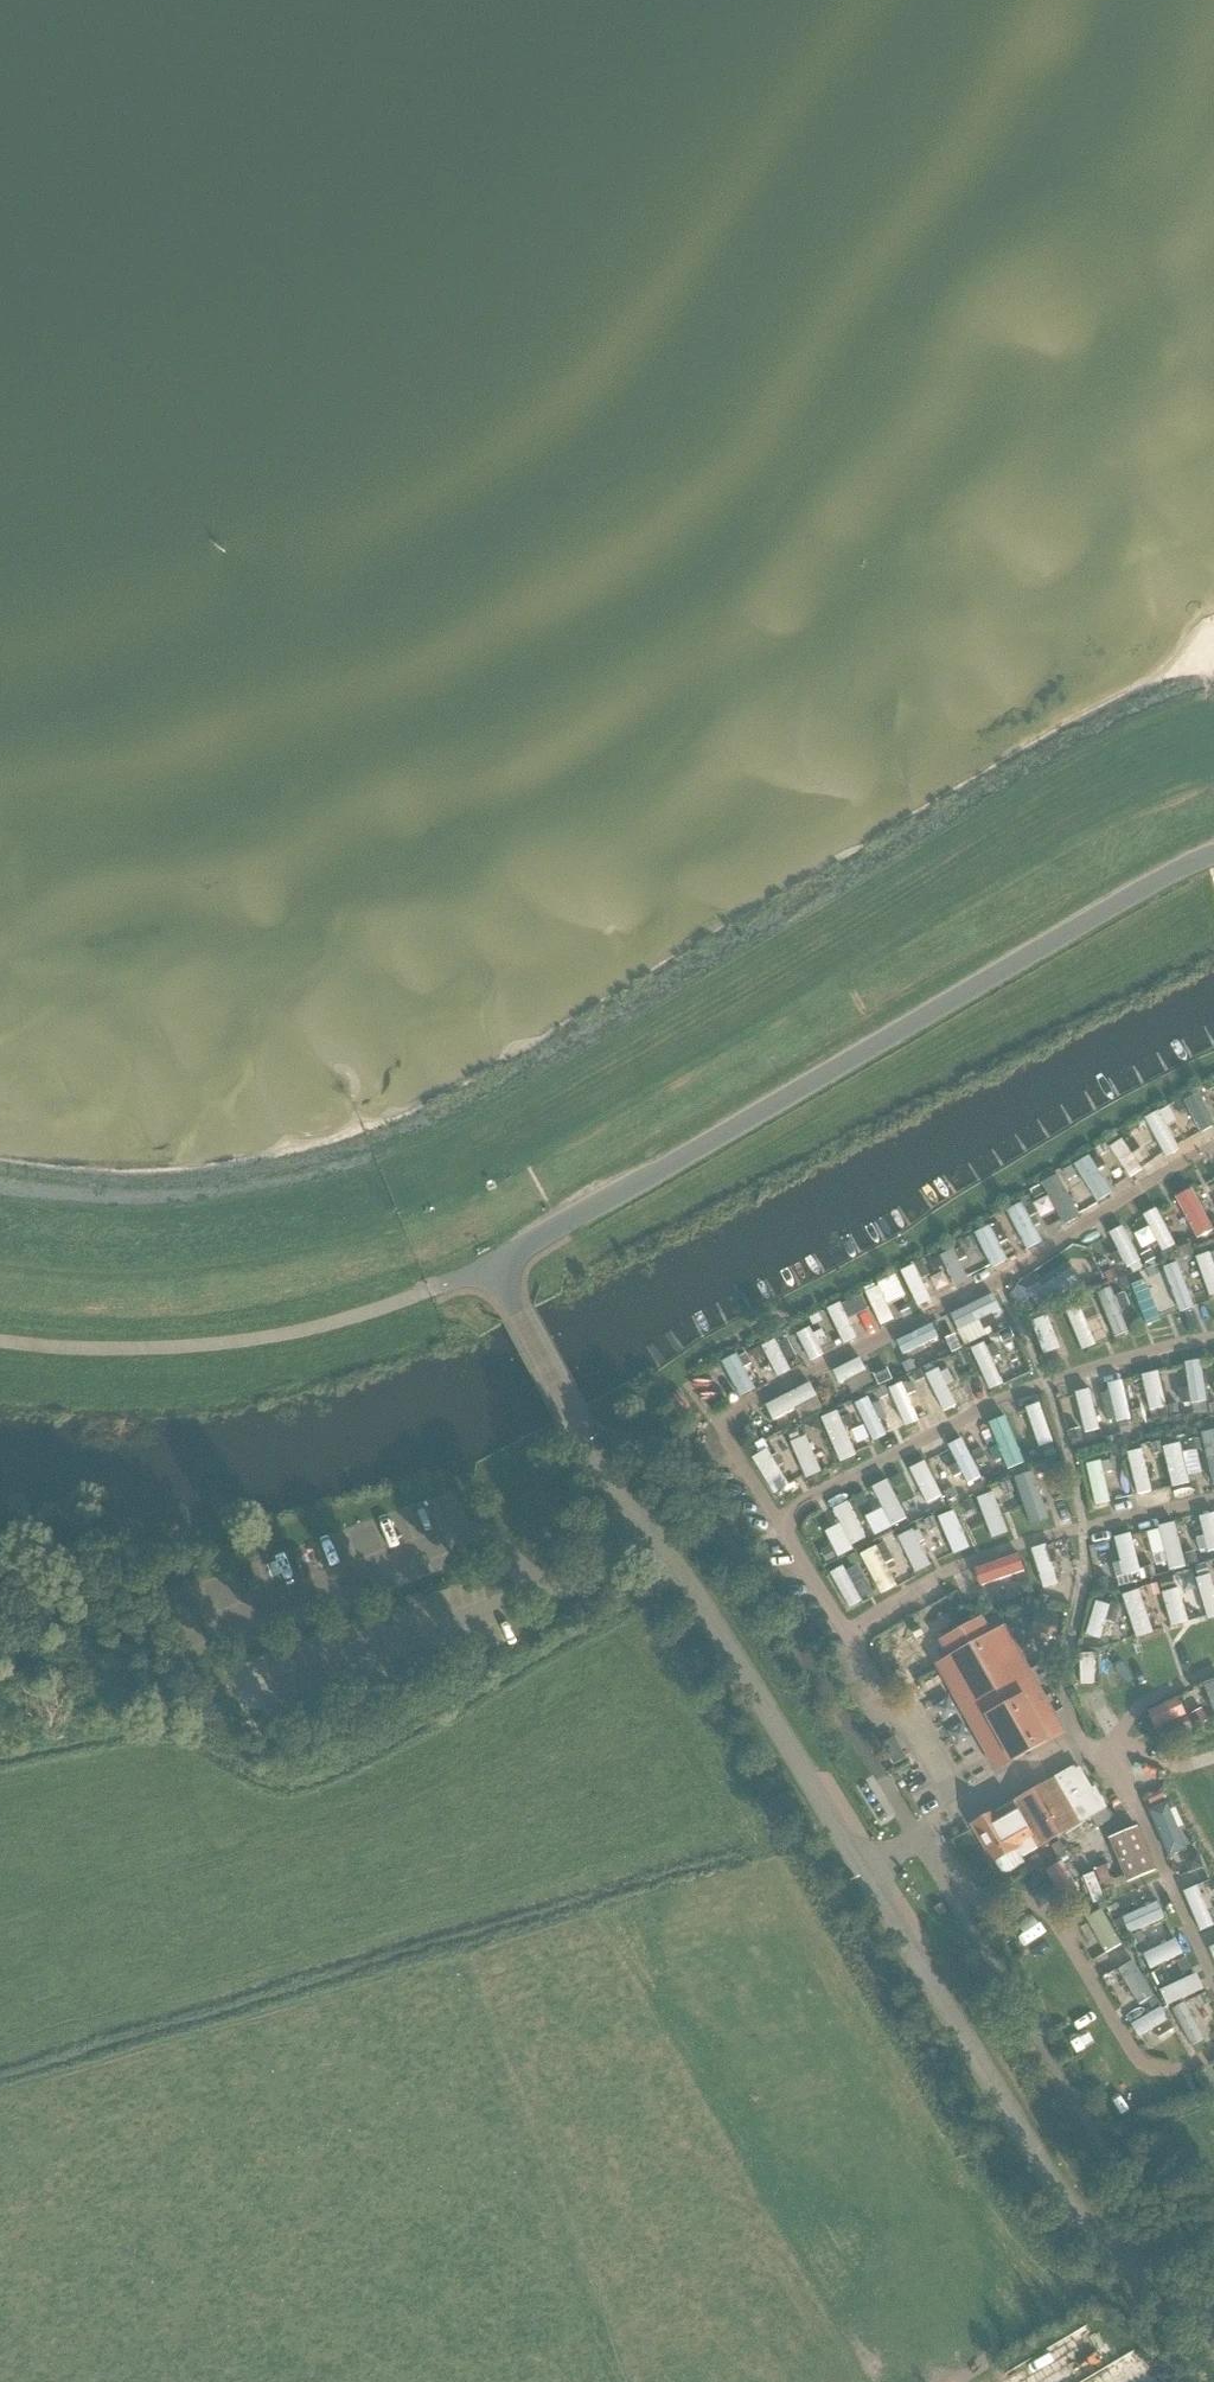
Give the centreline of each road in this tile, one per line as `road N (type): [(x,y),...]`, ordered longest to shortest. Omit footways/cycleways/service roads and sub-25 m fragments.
road 1 (tertiary): [(1213,2331),(1089,2229),(1057,2189),(708,1616),(589,1450),(492,1263)]
road 2 (tertiary): [(492,1263),(1213,853)]

